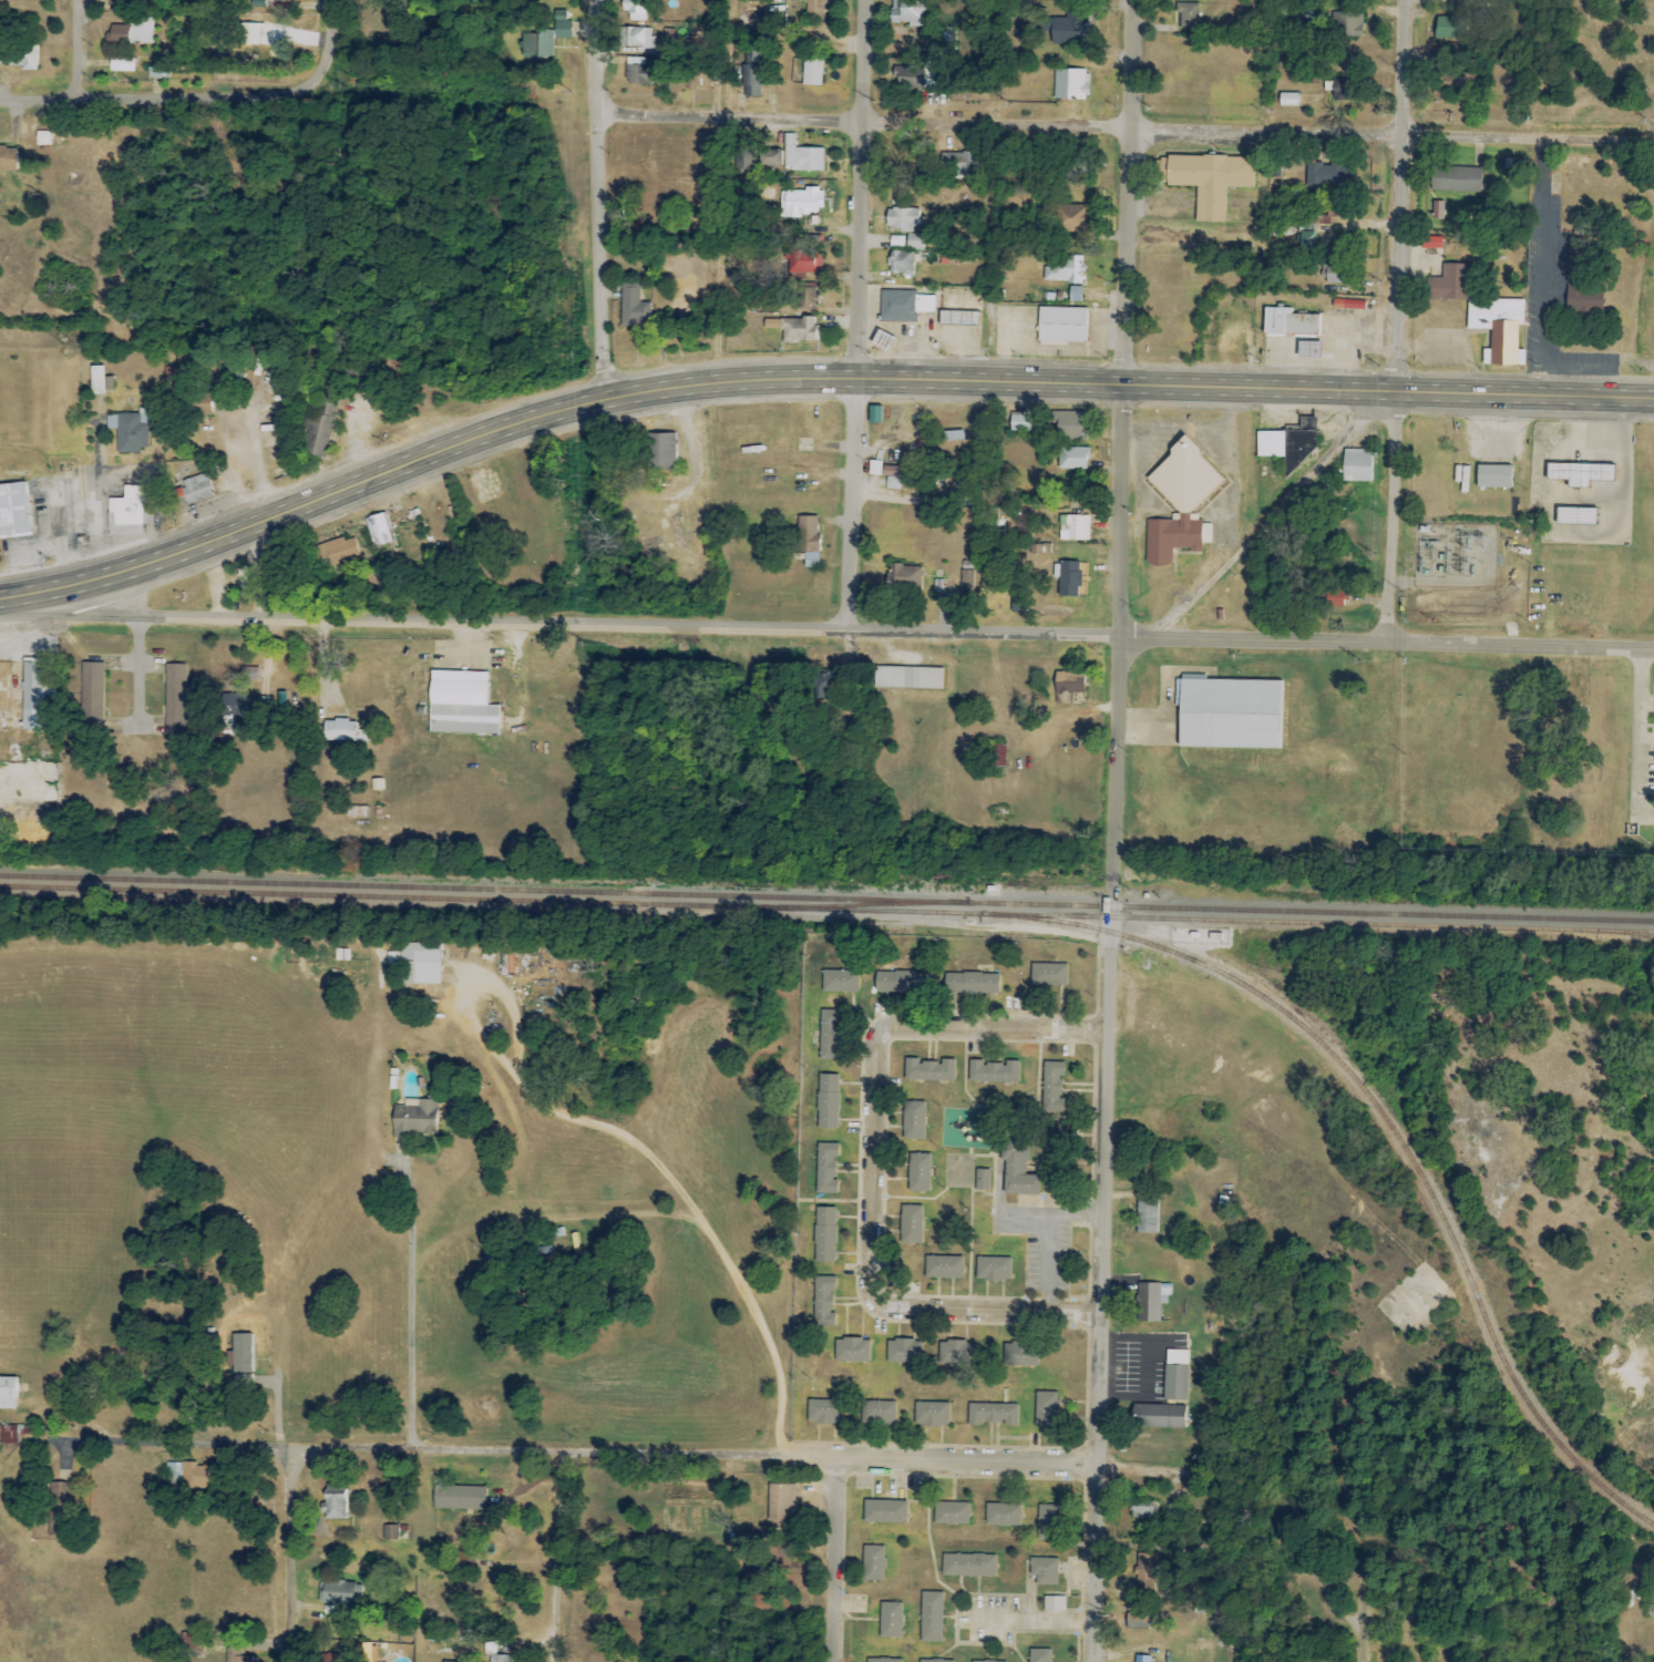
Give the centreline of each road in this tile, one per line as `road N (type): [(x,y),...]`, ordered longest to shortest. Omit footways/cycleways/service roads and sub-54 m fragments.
road 1 (trunk): [(1653,404),(733,376),(602,397),(138,565),(0,597)]
road 2 (residential): [(0,609),(1653,647)]
road 3 (residential): [(1653,146),(606,115)]
road 4 (residential): [(1100,1461),(66,1443)]
road 5 (residential): [(1114,905),(1134,0)]
road 6 (residential): [(1093,1661),(1114,905)]
road 7 (residential): [(1108,1029),(879,1030),(869,1310),(1106,1313)]
road 8 (residential): [(1417,642),(1391,397),(1403,0)]
road 9 (residential): [(875,628),(854,377),(862,0)]
road 10 (residential): [(602,397),(608,0)]
road 11 (residential): [(1120,639),(1391,397)]
road 12 (residential): [(0,98),(311,91)]
road 13 (residential): [(294,1661),(295,1447)]
road 14 (residential): [(555,1661),(567,1453)]
road 15 (residential): [(834,1661),(838,1459)]

